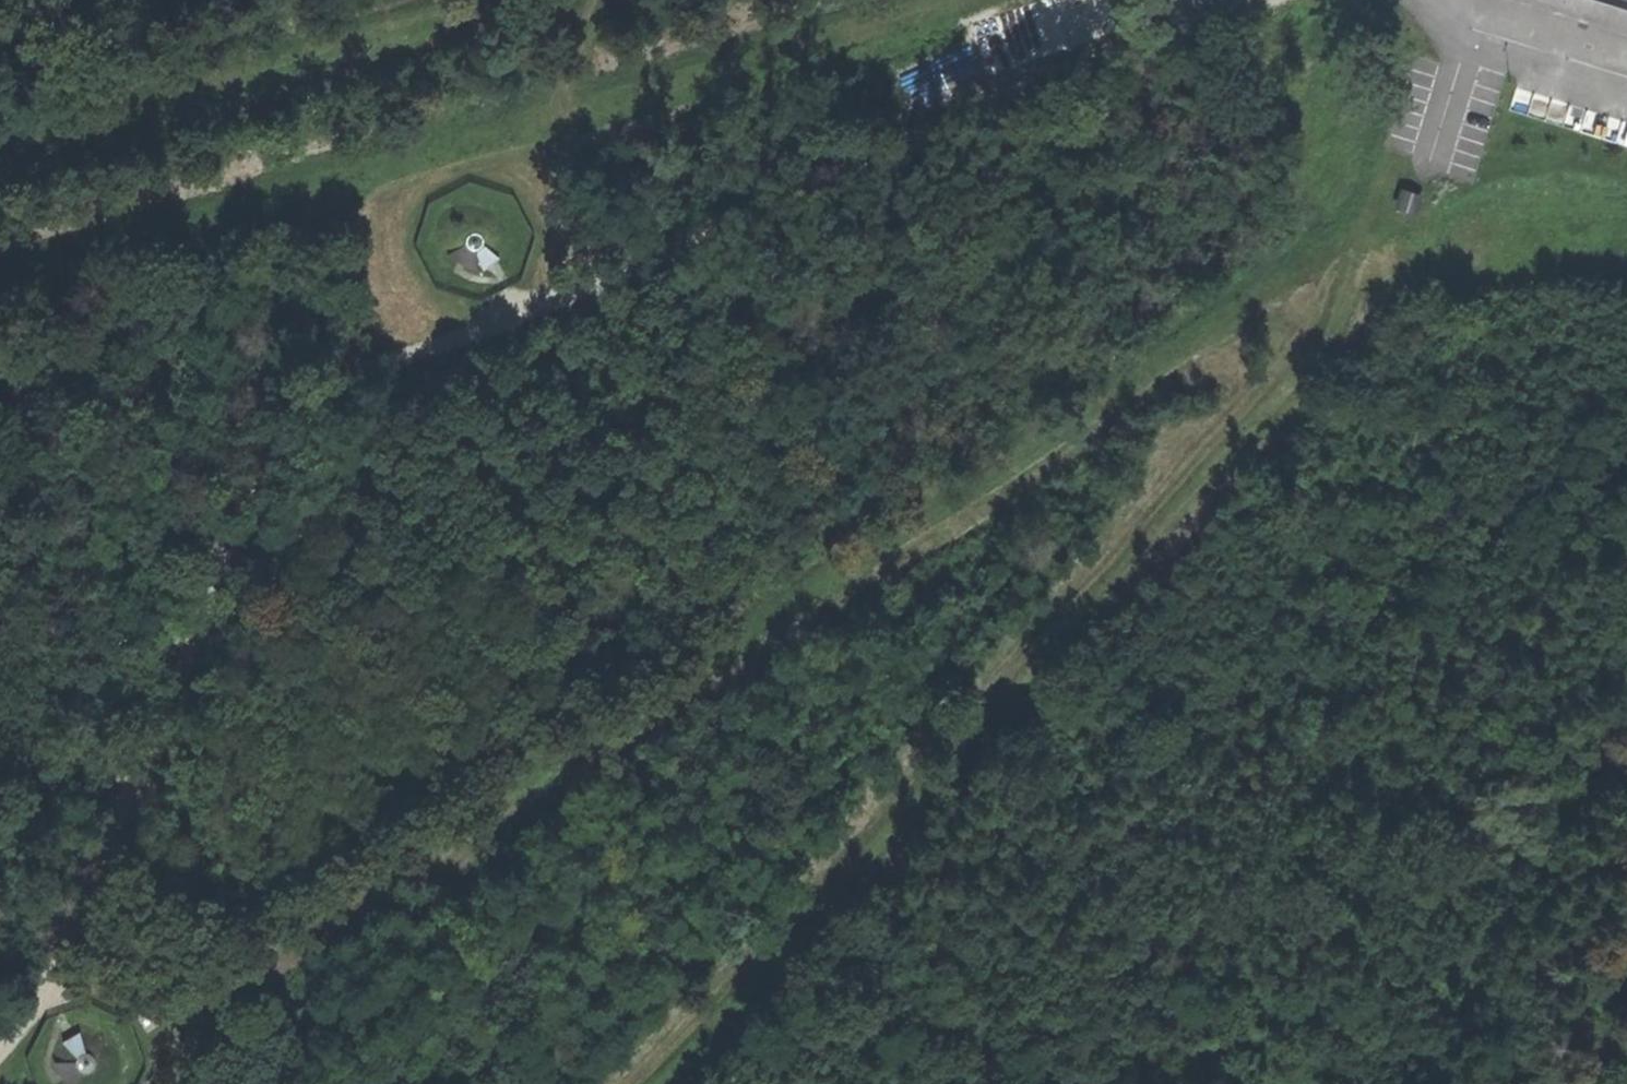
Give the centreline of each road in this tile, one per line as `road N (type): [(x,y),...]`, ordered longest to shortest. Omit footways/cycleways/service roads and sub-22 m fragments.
road 1 (track): [(678,255),(304,404),(162,775),(59,985),(0,1065)]

